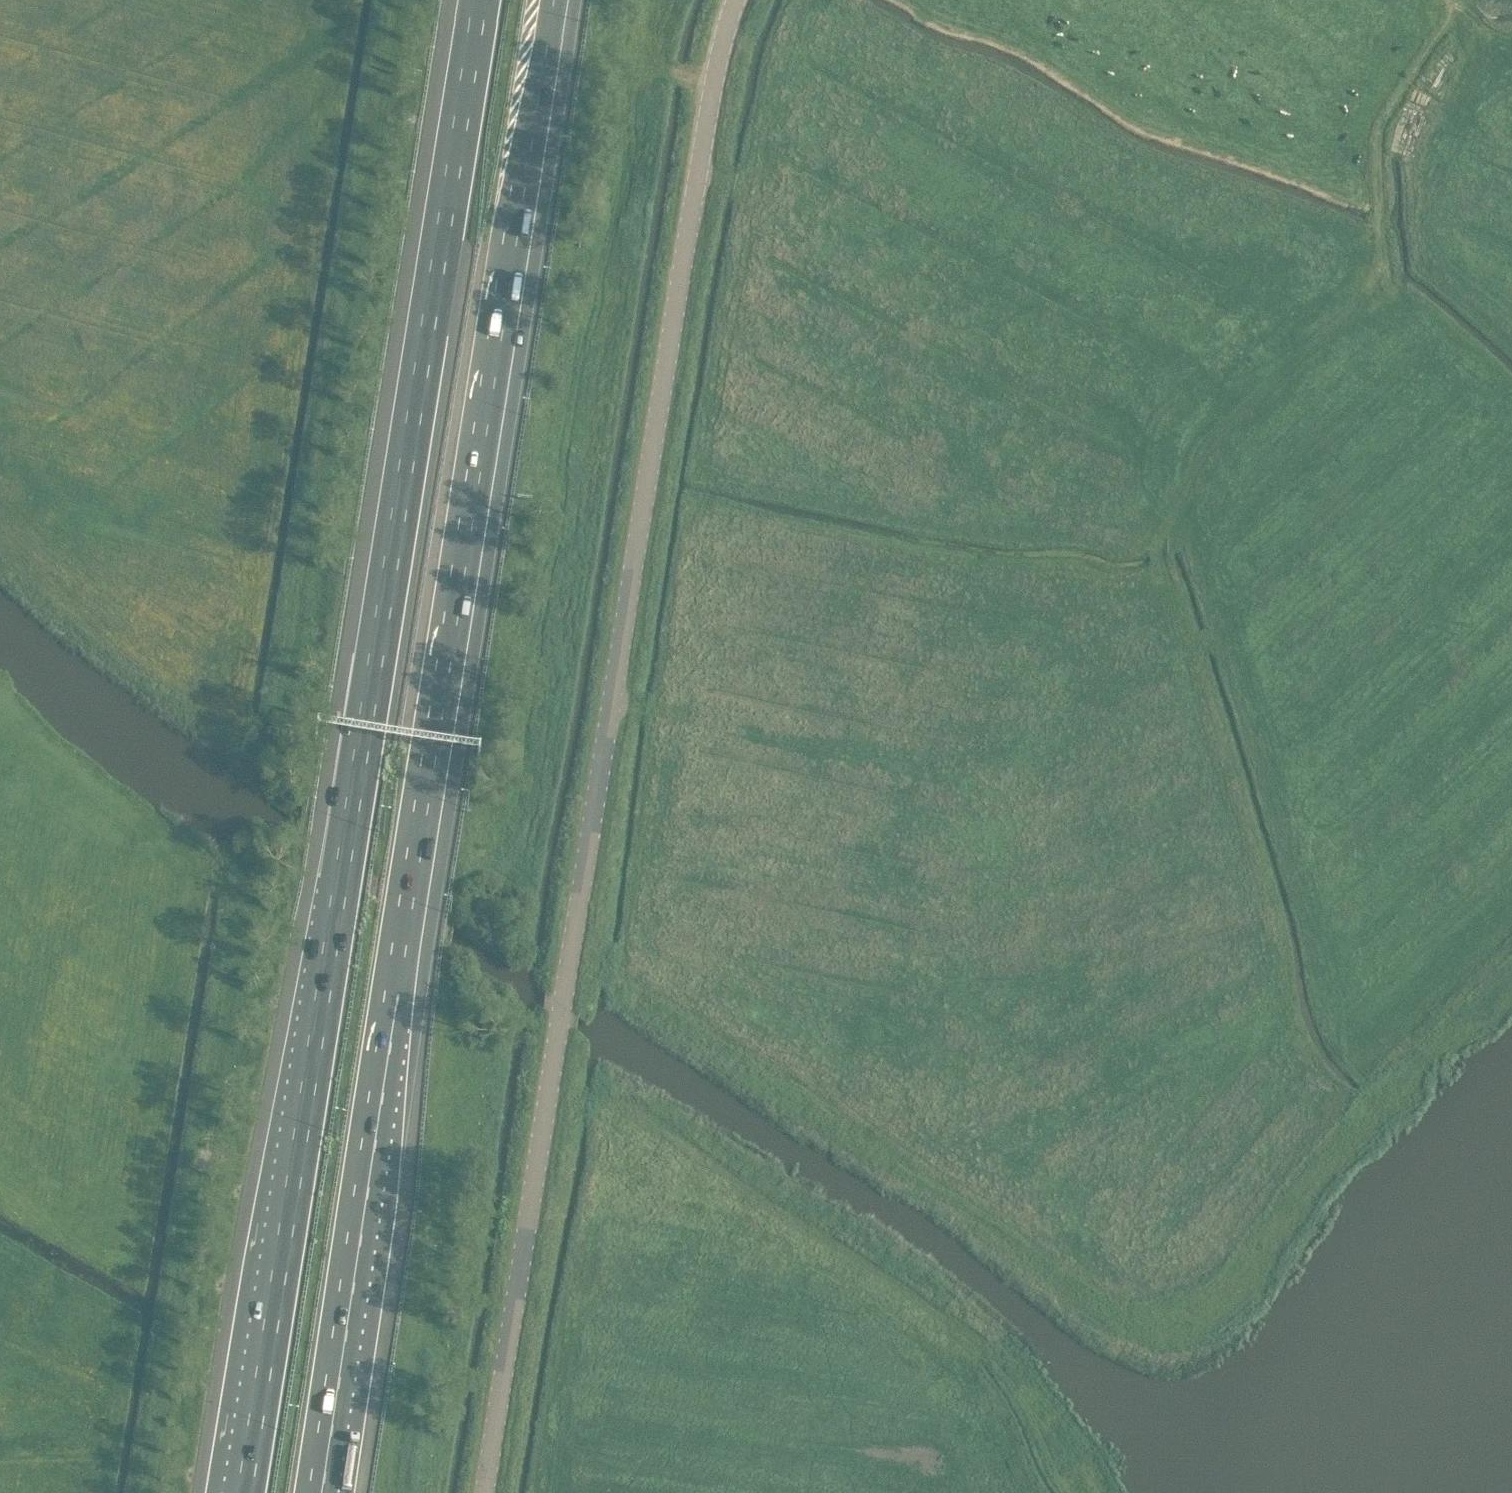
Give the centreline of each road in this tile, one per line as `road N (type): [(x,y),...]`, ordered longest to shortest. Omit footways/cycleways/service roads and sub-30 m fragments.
road 1 (unclassified): [(494,1492),(566,969),(727,29),(739,0)]
road 2 (motorway): [(480,0),(240,1492)]
road 3 (motorway): [(316,1492),(553,0)]
road 4 (track): [(1158,568),(1182,491),(1207,451),(1368,285)]
road 5 (track): [(1448,0),(1446,23),(1381,130),(1385,259),(1368,285)]

